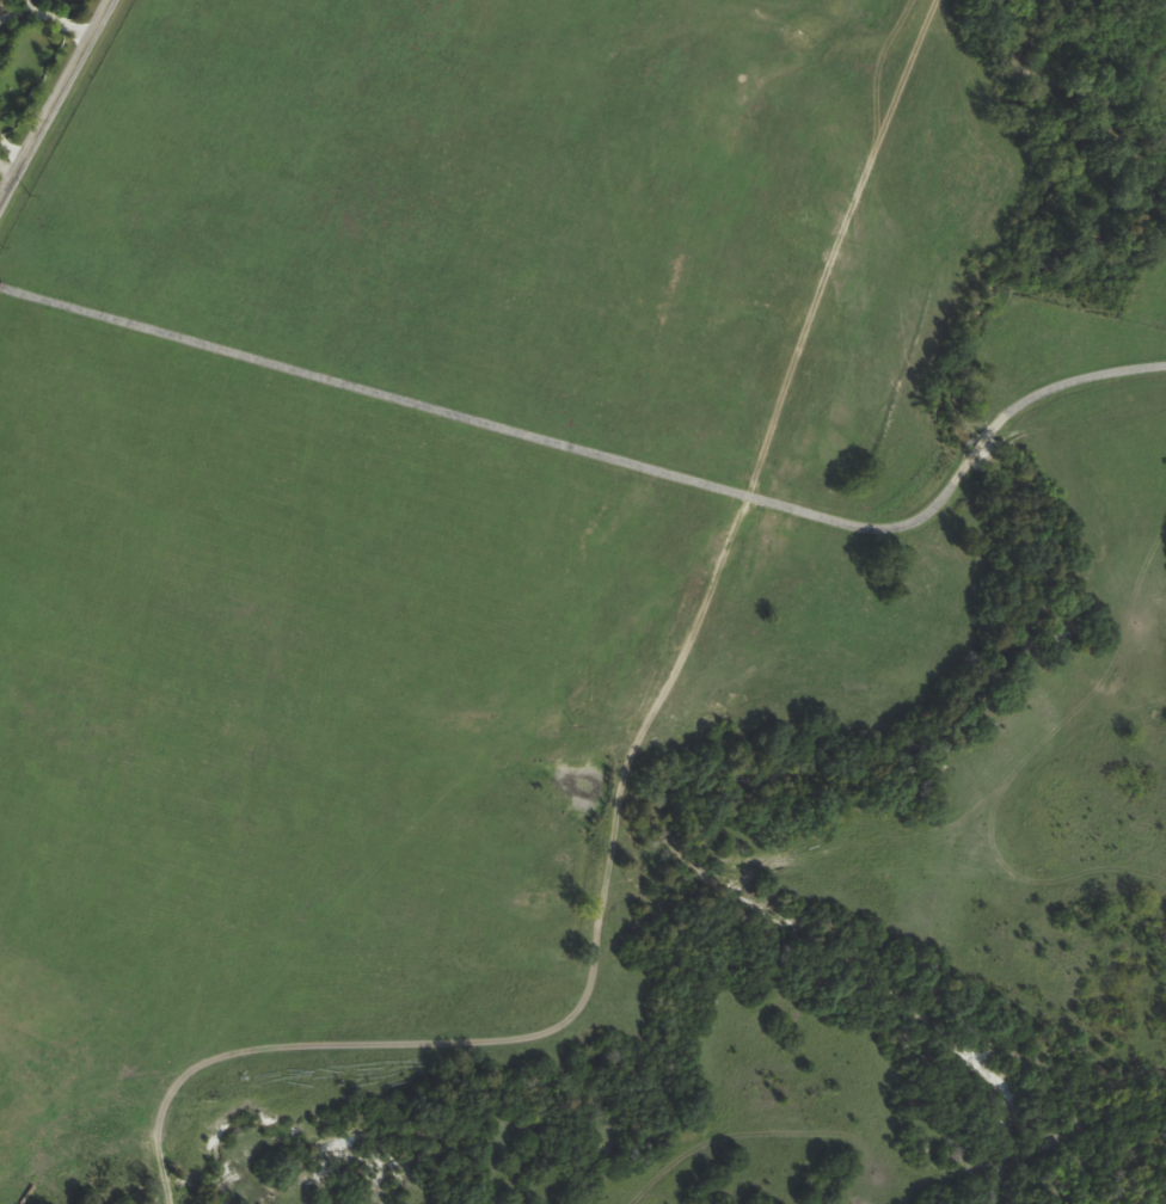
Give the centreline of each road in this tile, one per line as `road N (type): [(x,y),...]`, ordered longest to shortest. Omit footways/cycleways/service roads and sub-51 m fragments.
road 1 (residential): [(0,204),(113,0)]

